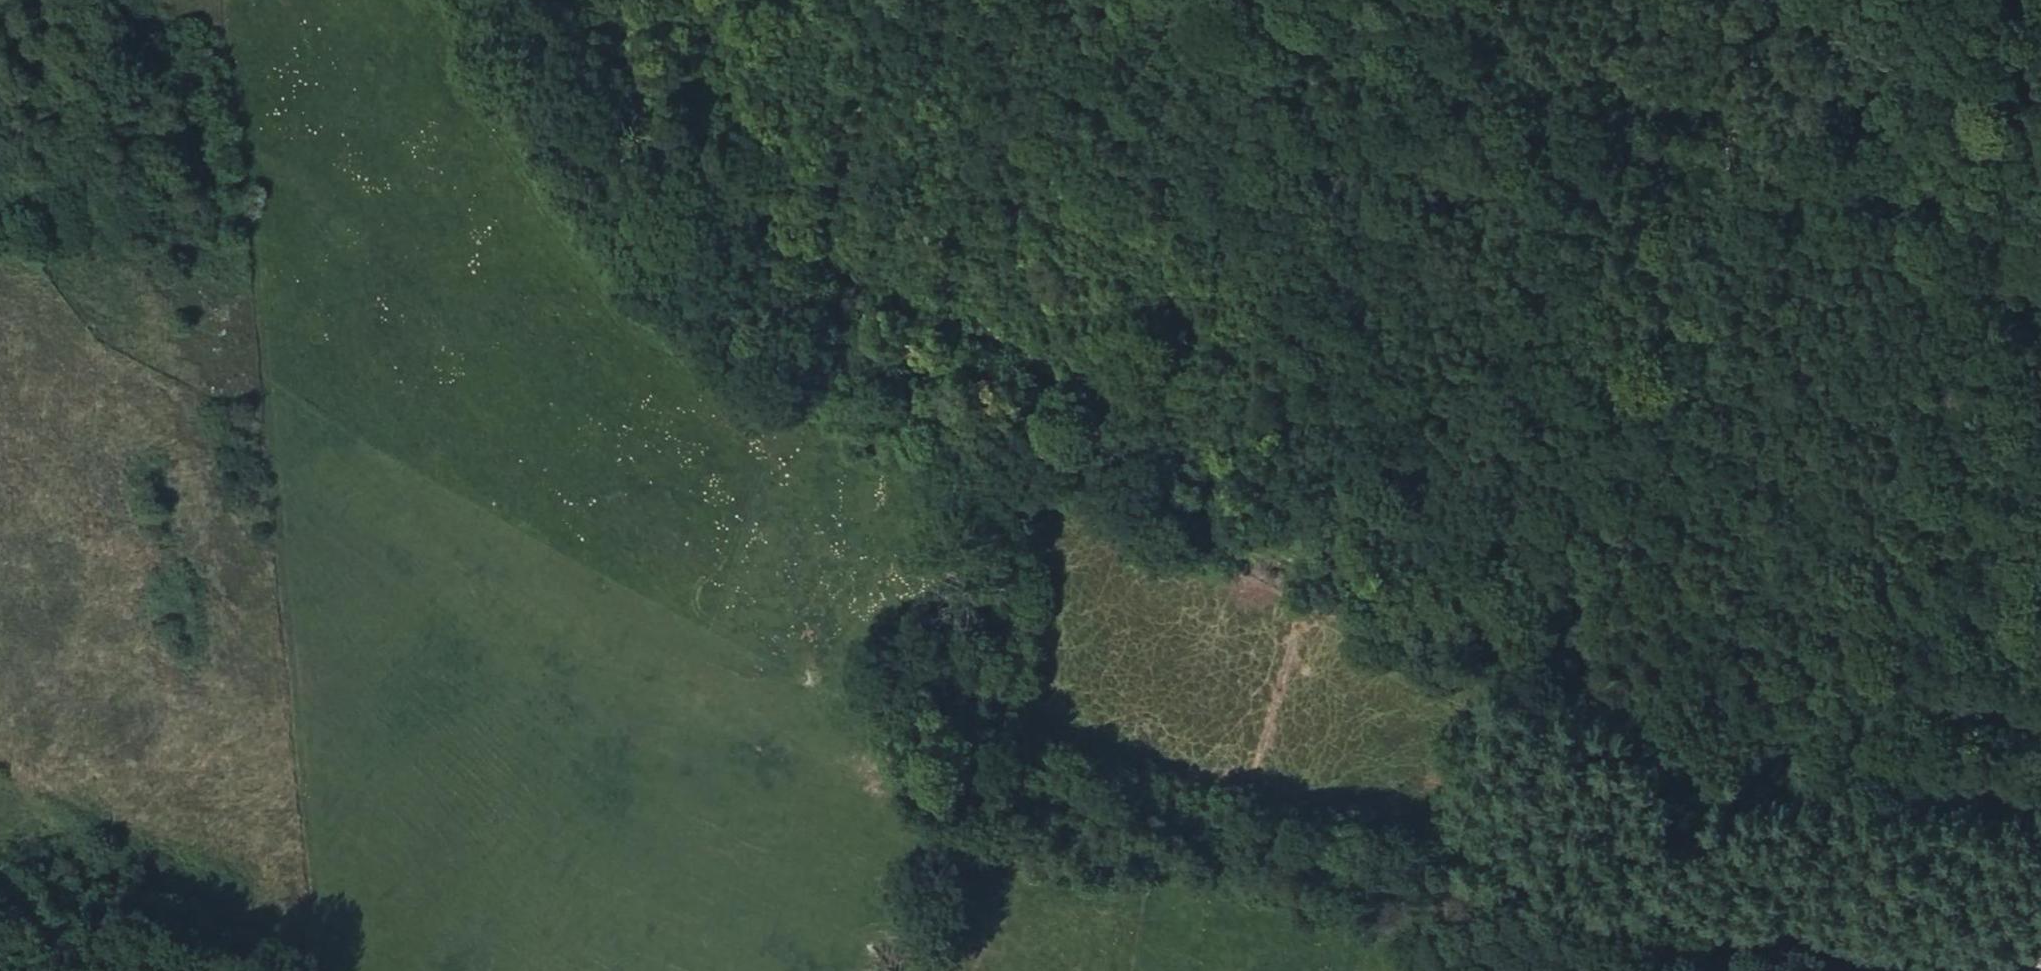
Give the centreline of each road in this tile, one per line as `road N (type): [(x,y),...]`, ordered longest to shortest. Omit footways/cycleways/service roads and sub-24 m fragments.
road 1 (track): [(607,0),(692,150),(790,231),(976,317),(1337,605),(1418,621),(1923,773),(2040,771)]

